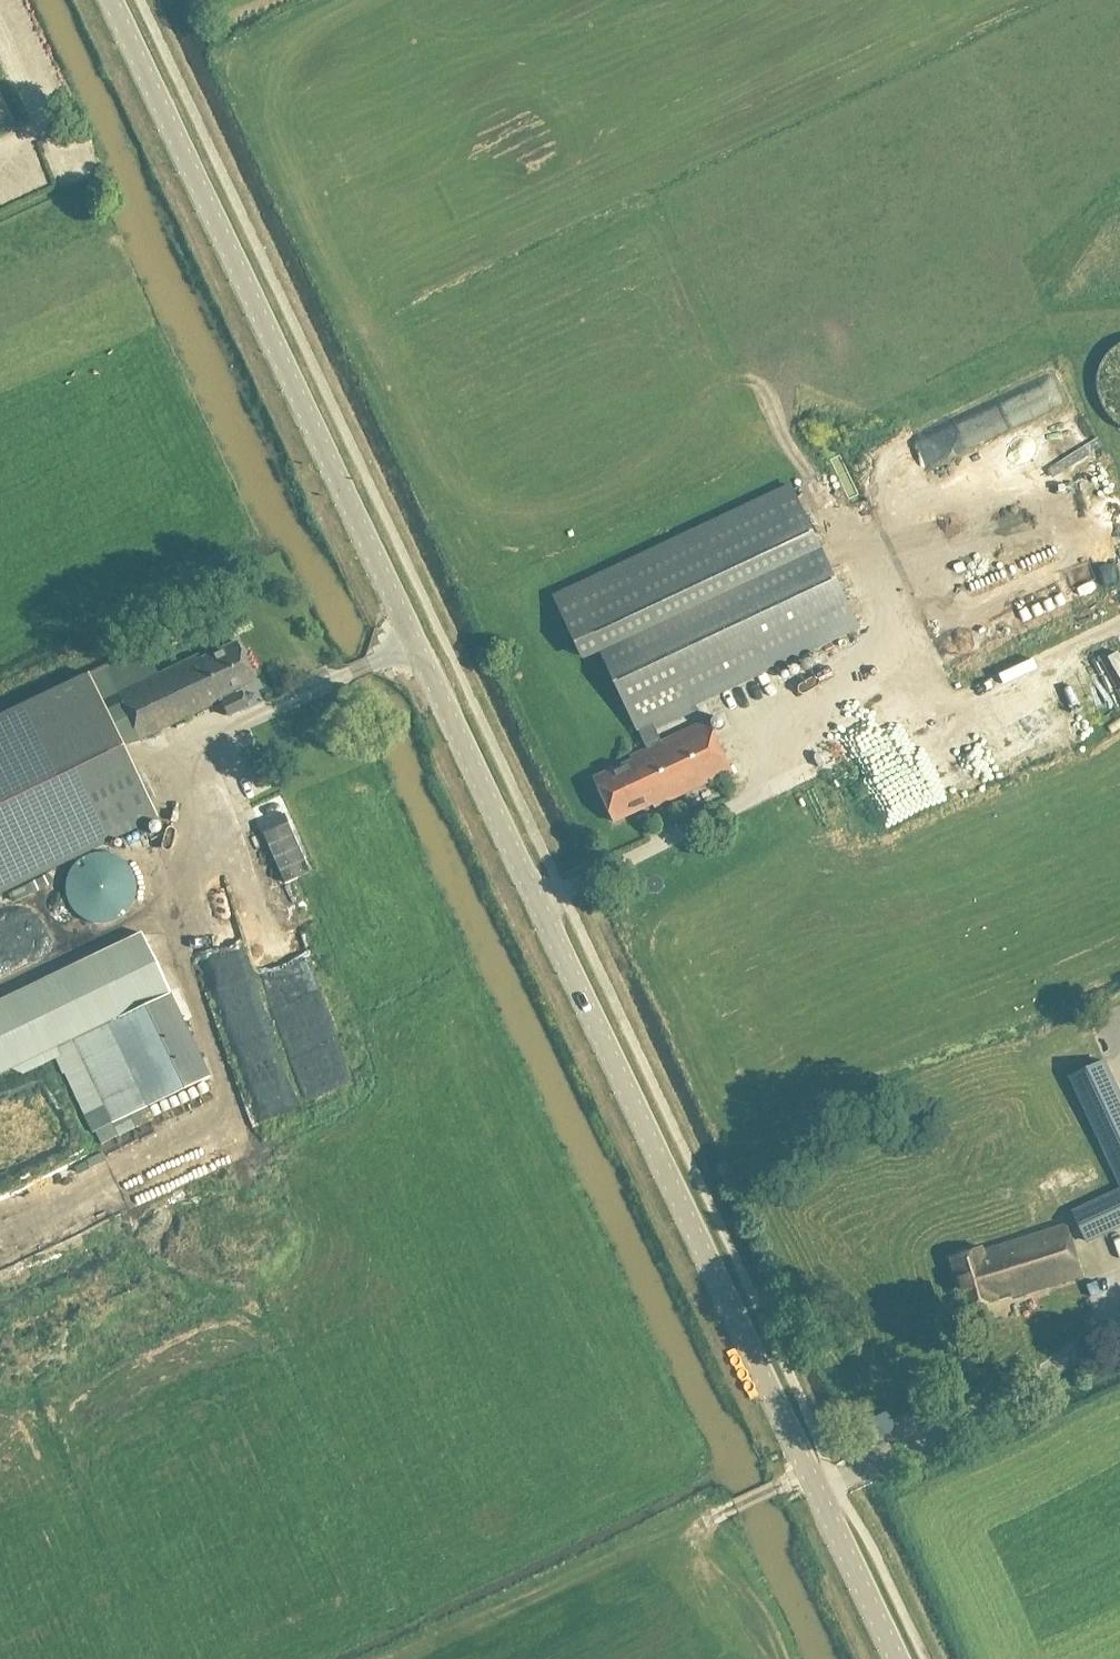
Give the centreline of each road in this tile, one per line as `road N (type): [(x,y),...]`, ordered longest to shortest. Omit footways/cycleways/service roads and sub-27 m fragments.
road 1 (tertiary): [(892,1658),(105,0)]

